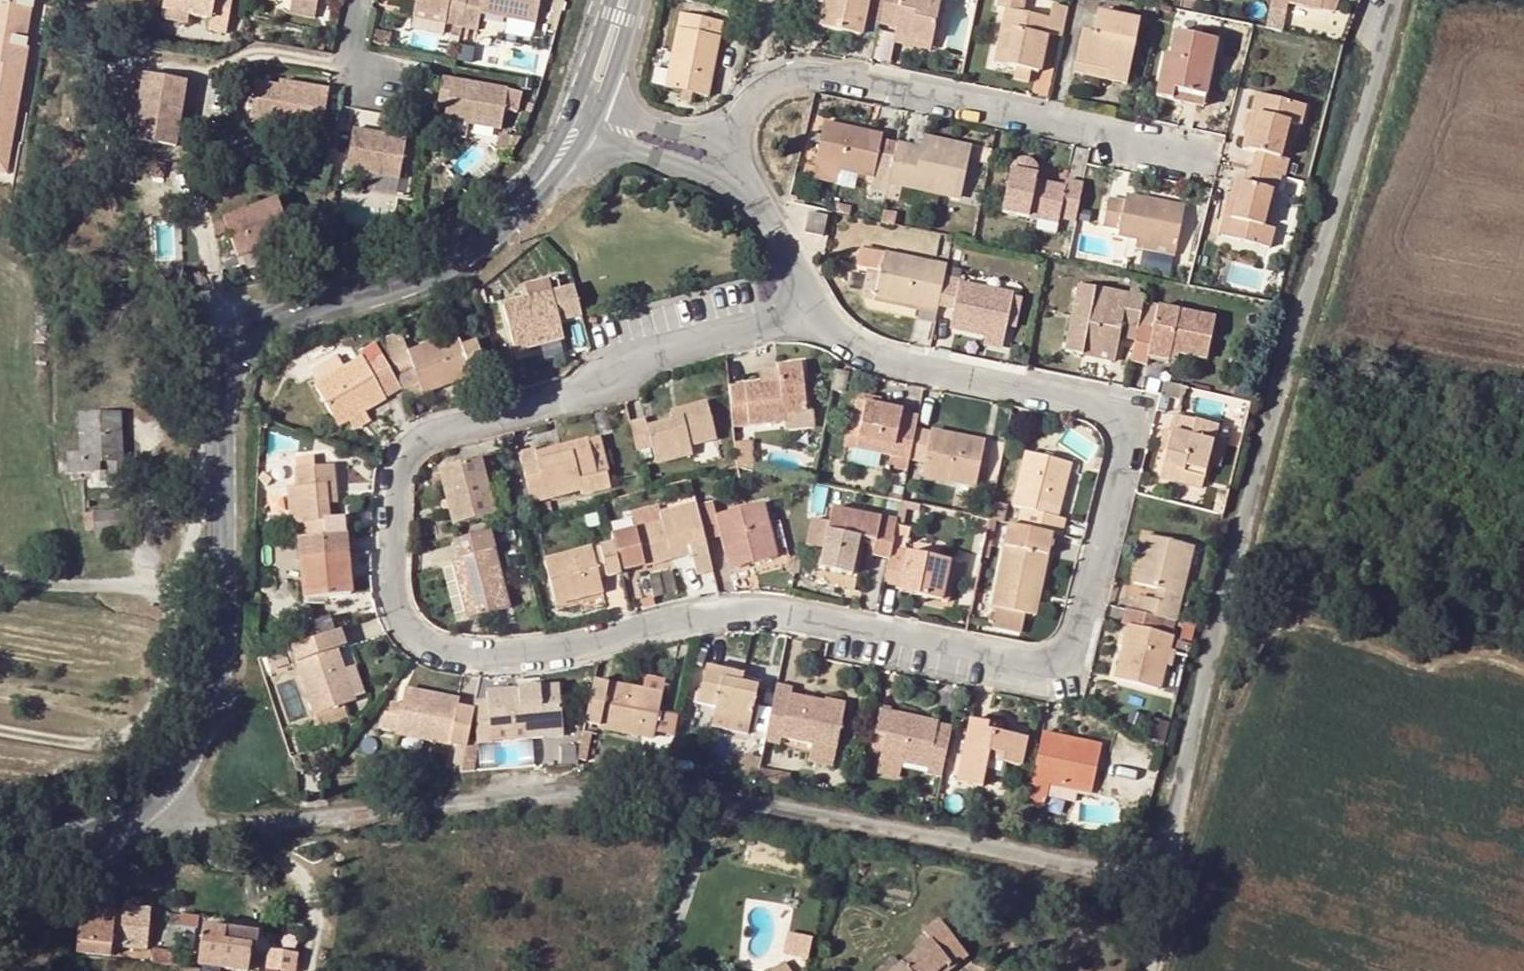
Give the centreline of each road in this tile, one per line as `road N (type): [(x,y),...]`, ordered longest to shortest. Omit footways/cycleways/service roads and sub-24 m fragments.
road 1 (residential): [(154,795),(211,822),(293,822),(587,789),(721,794),(1108,869),(1140,867),(1164,831),(1283,356),(1392,0)]
road 2 (residential): [(817,311),(686,348),(567,400),(419,441),(396,476),(395,581),(404,616),(427,643),(465,655),(547,652),(751,613),(1034,659),(1067,651),(1124,447),(1116,422),(1092,404),(882,361),(834,335)]
road 3 (tertiary): [(510,217),(478,247),(417,284),(247,343),(233,359),(222,385),(218,667),(191,749),(154,795)]
road 4 (residential): [(726,145),(764,87),(807,75),(1219,151)]
road 5 (residential): [(817,311),(724,169)]
road 6 (tertiary): [(154,795),(102,831),(0,844)]
road 7 (residential): [(590,128),(702,169),(724,169)]
road 8 (residential): [(726,145),(600,107)]
road 9 (tertiary): [(571,109),(510,217)]
road 10 (tertiary): [(510,217),(553,180),(590,128)]

